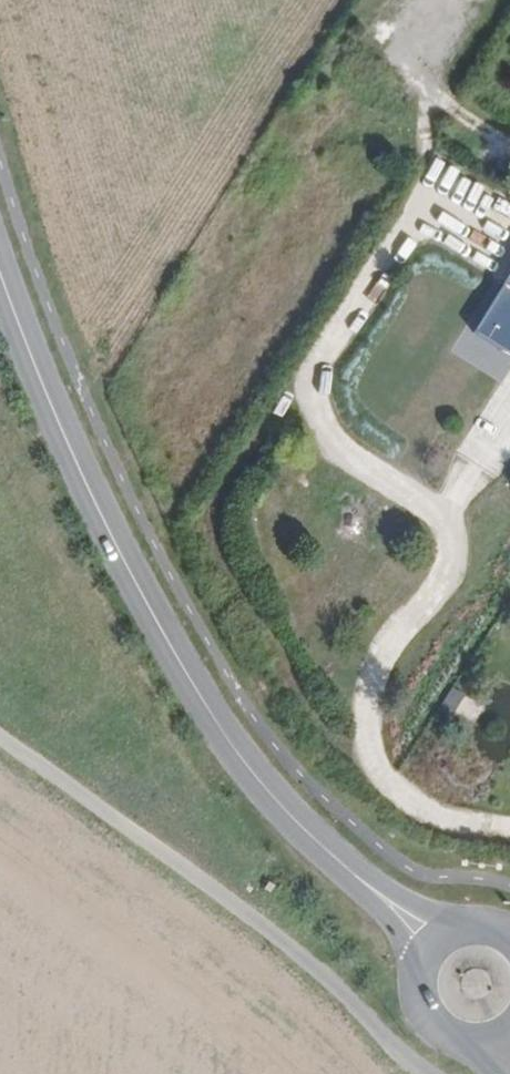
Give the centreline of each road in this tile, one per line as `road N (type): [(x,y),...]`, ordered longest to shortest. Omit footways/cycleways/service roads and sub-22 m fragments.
road 1 (track): [(509,827),(423,809),(373,773),(370,717),(393,653),(451,563),(443,516),(365,468),(310,394),(419,219),(440,210),(482,232)]
road 2 (tertiary): [(0,270),(88,484),(193,686),(288,815),(430,948)]
road 3 (track): [(0,748),(323,981),(429,1073)]
road 4 (tertiary): [(430,948),(417,983),(429,1019),(460,1039),(498,1034)]
road 5 (track): [(443,516),(509,411)]

